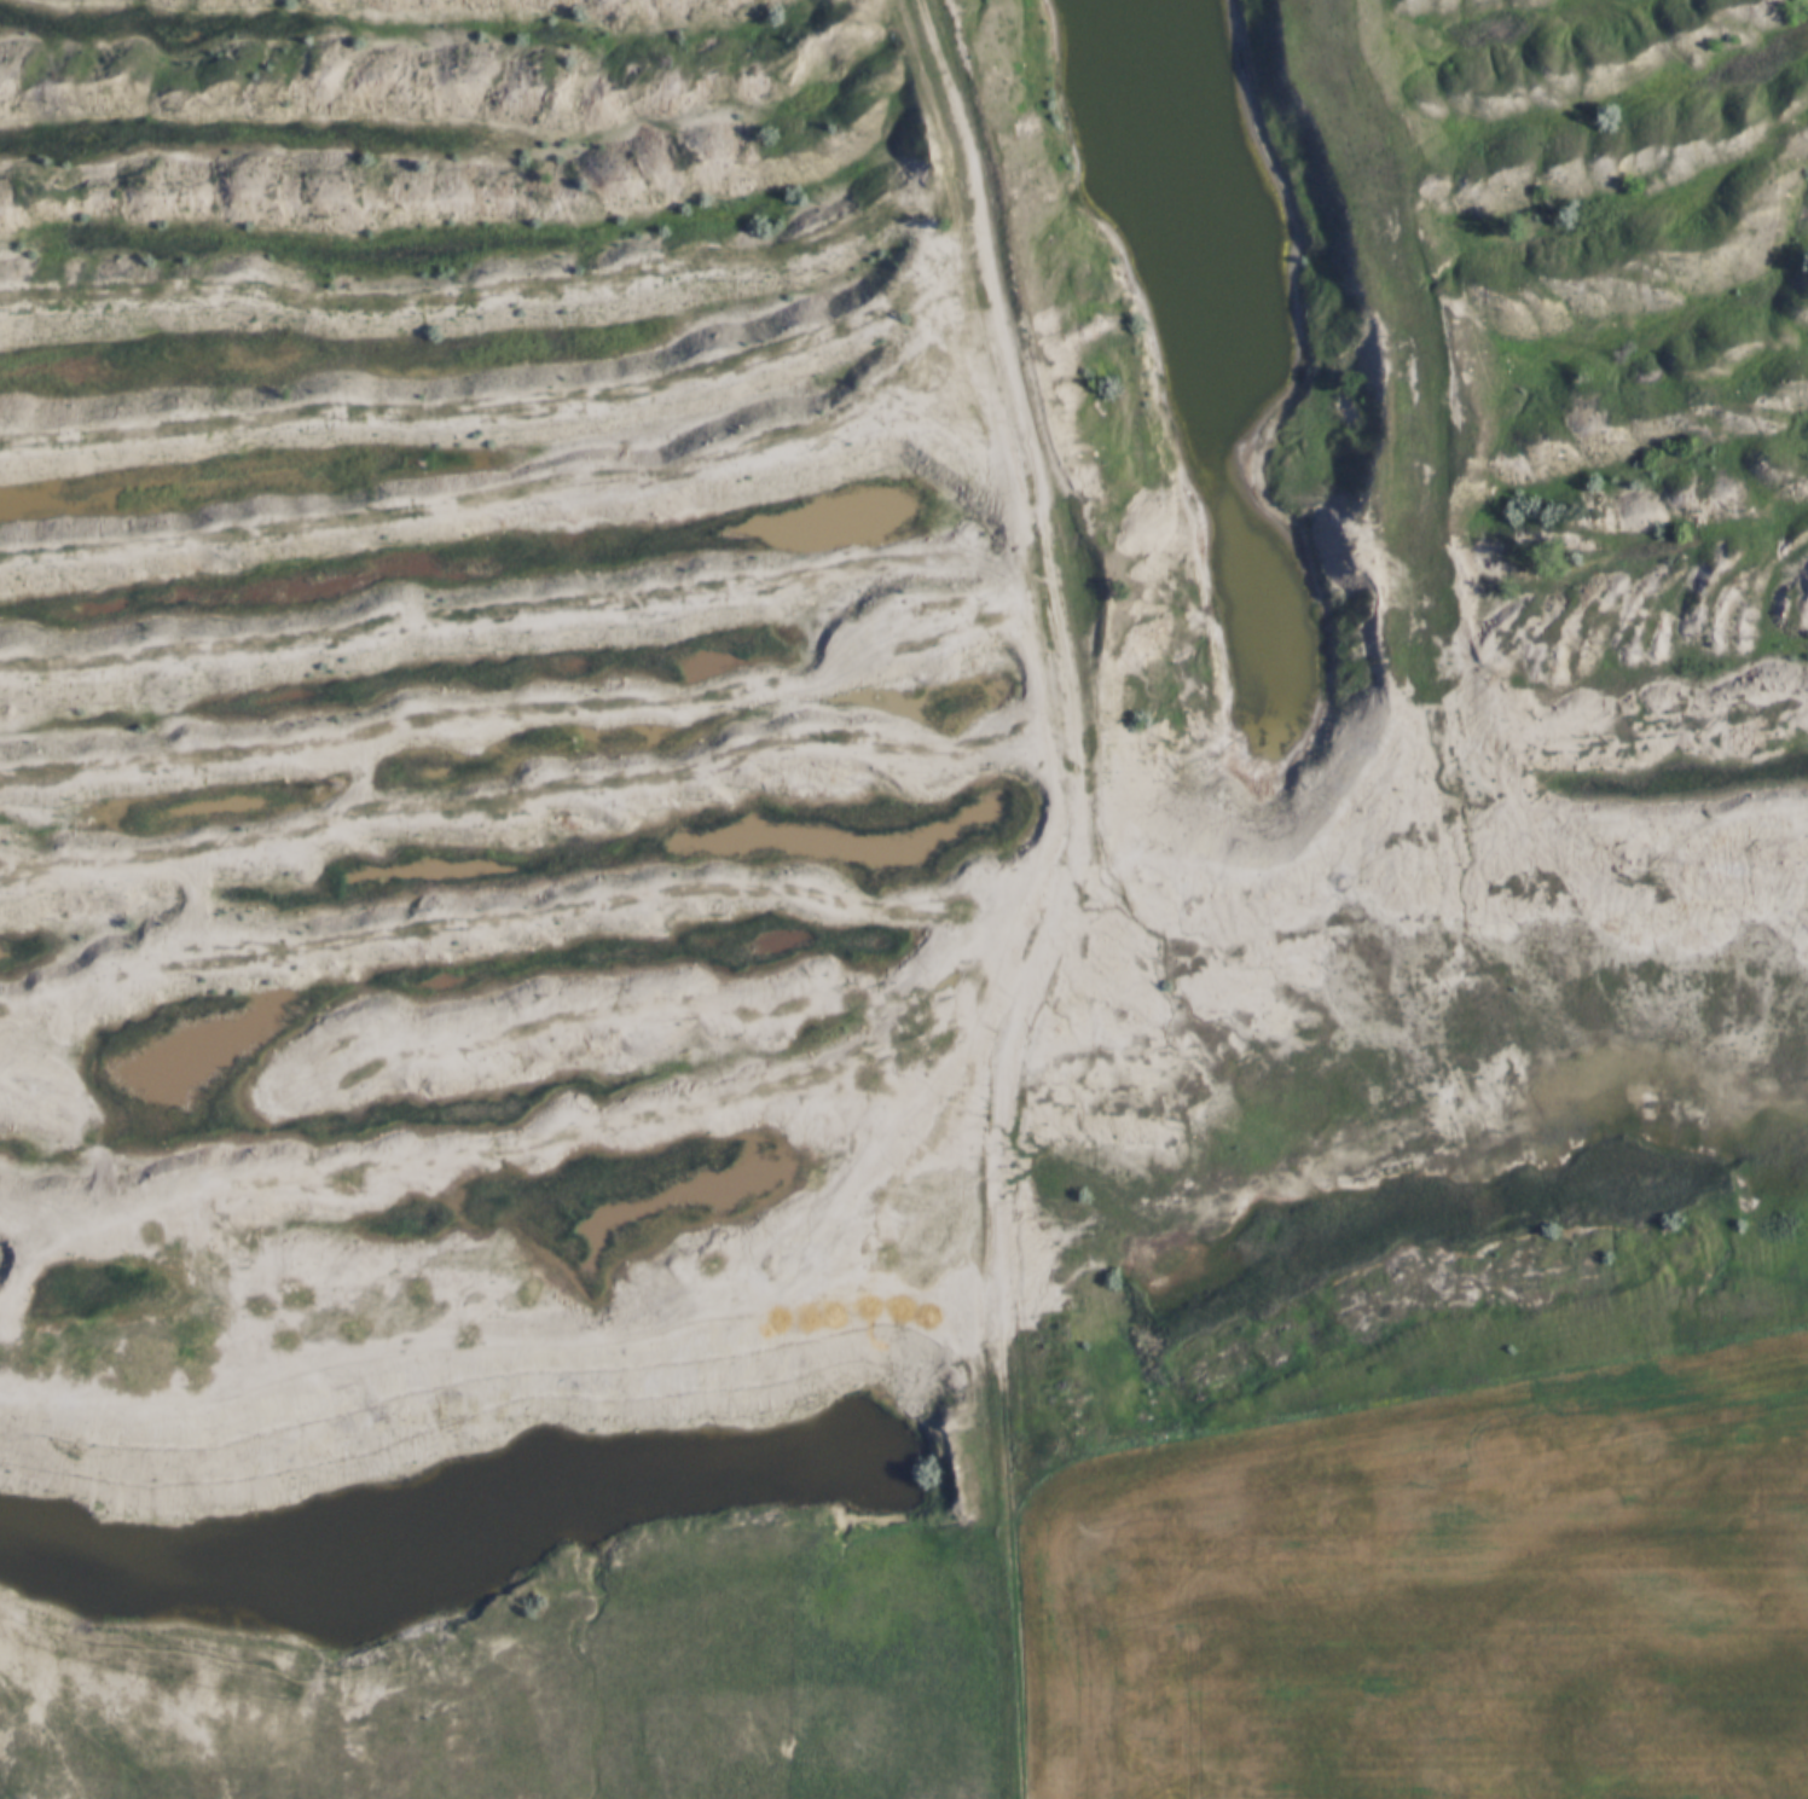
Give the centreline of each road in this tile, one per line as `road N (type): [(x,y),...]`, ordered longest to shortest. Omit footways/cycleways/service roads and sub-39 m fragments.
road 1 (track): [(1023,1798),(993,1254),(995,1142),(1009,1049),(1079,858),(1082,797),(1054,529),(968,128),(920,0)]

